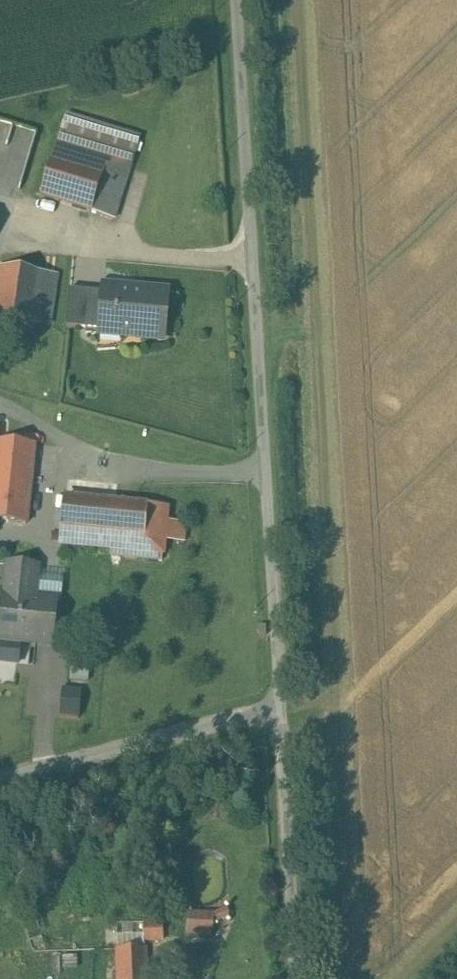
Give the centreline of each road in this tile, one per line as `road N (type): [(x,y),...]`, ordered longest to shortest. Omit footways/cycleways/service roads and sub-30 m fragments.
road 1 (unclassified): [(237,0),(279,712)]
road 2 (unclassified): [(279,712),(0,771)]
road 3 (unclassified): [(279,712),(294,978)]

